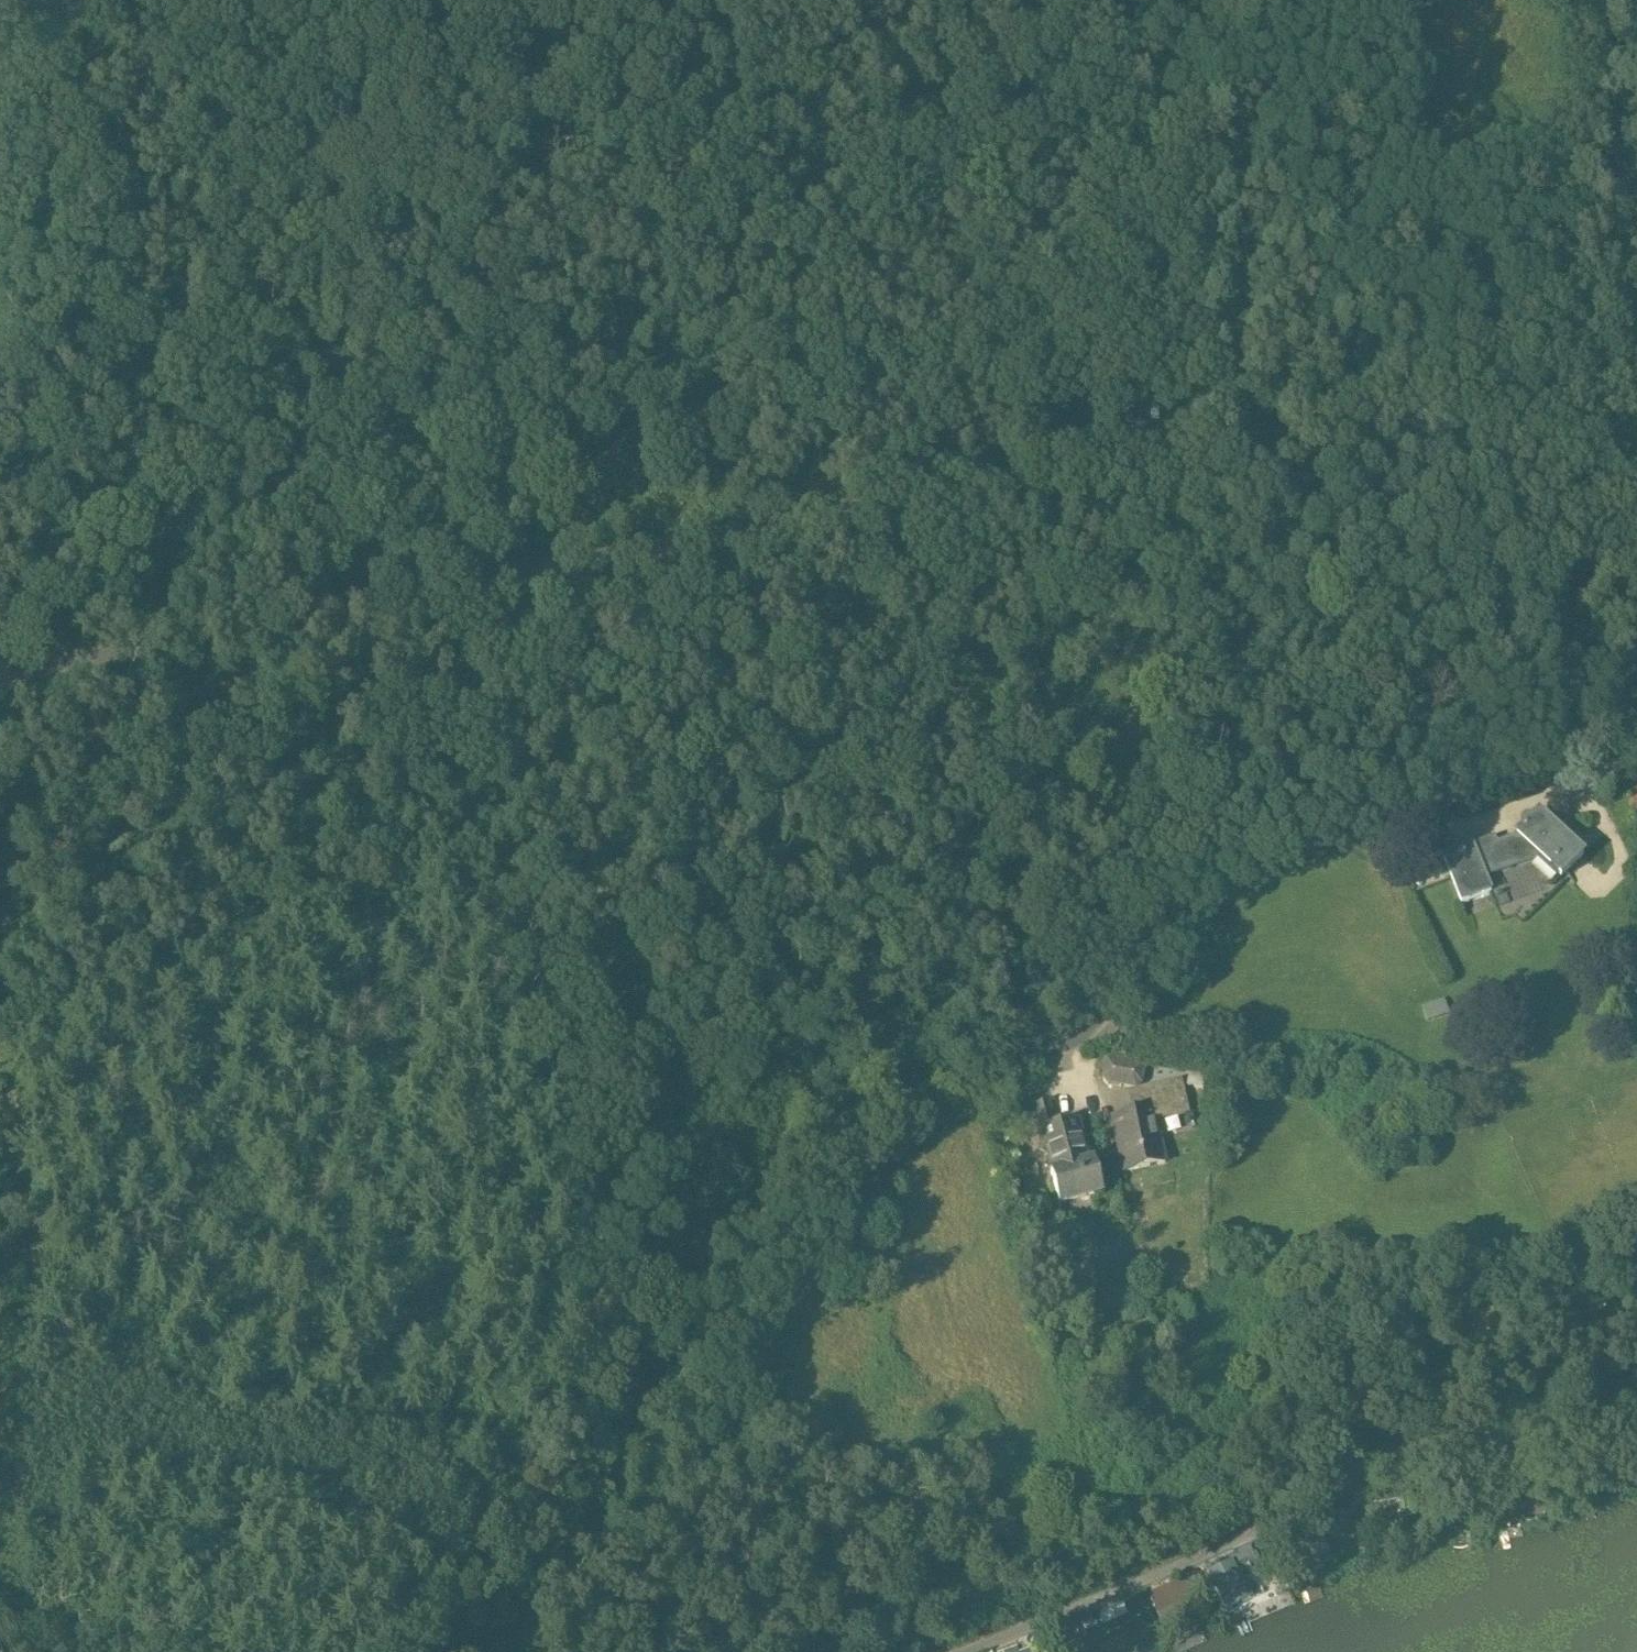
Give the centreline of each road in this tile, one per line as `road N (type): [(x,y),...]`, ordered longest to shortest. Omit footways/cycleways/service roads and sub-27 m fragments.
road 1 (unclassified): [(510,1651),(621,1466),(697,1278),(782,1167),(899,1084),(1080,1041),(1115,1013),(1158,901),(1196,441),(542,572),(0,695)]
road 2 (track): [(949,1651),(1258,1527),(1348,1464),(1636,1421)]
road 3 (track): [(1636,295),(1196,441)]
road 4 (track): [(1220,0),(1196,441)]

